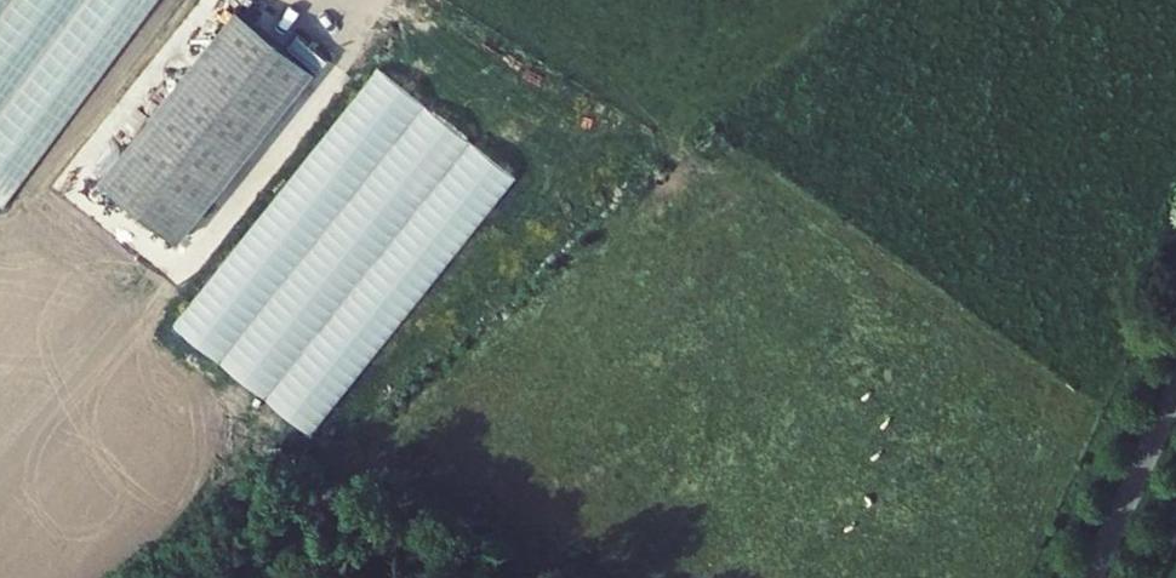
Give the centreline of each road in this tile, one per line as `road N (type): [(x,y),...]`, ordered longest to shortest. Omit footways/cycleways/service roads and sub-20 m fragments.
road 1 (unclassified): [(1093,577),(1175,391)]

